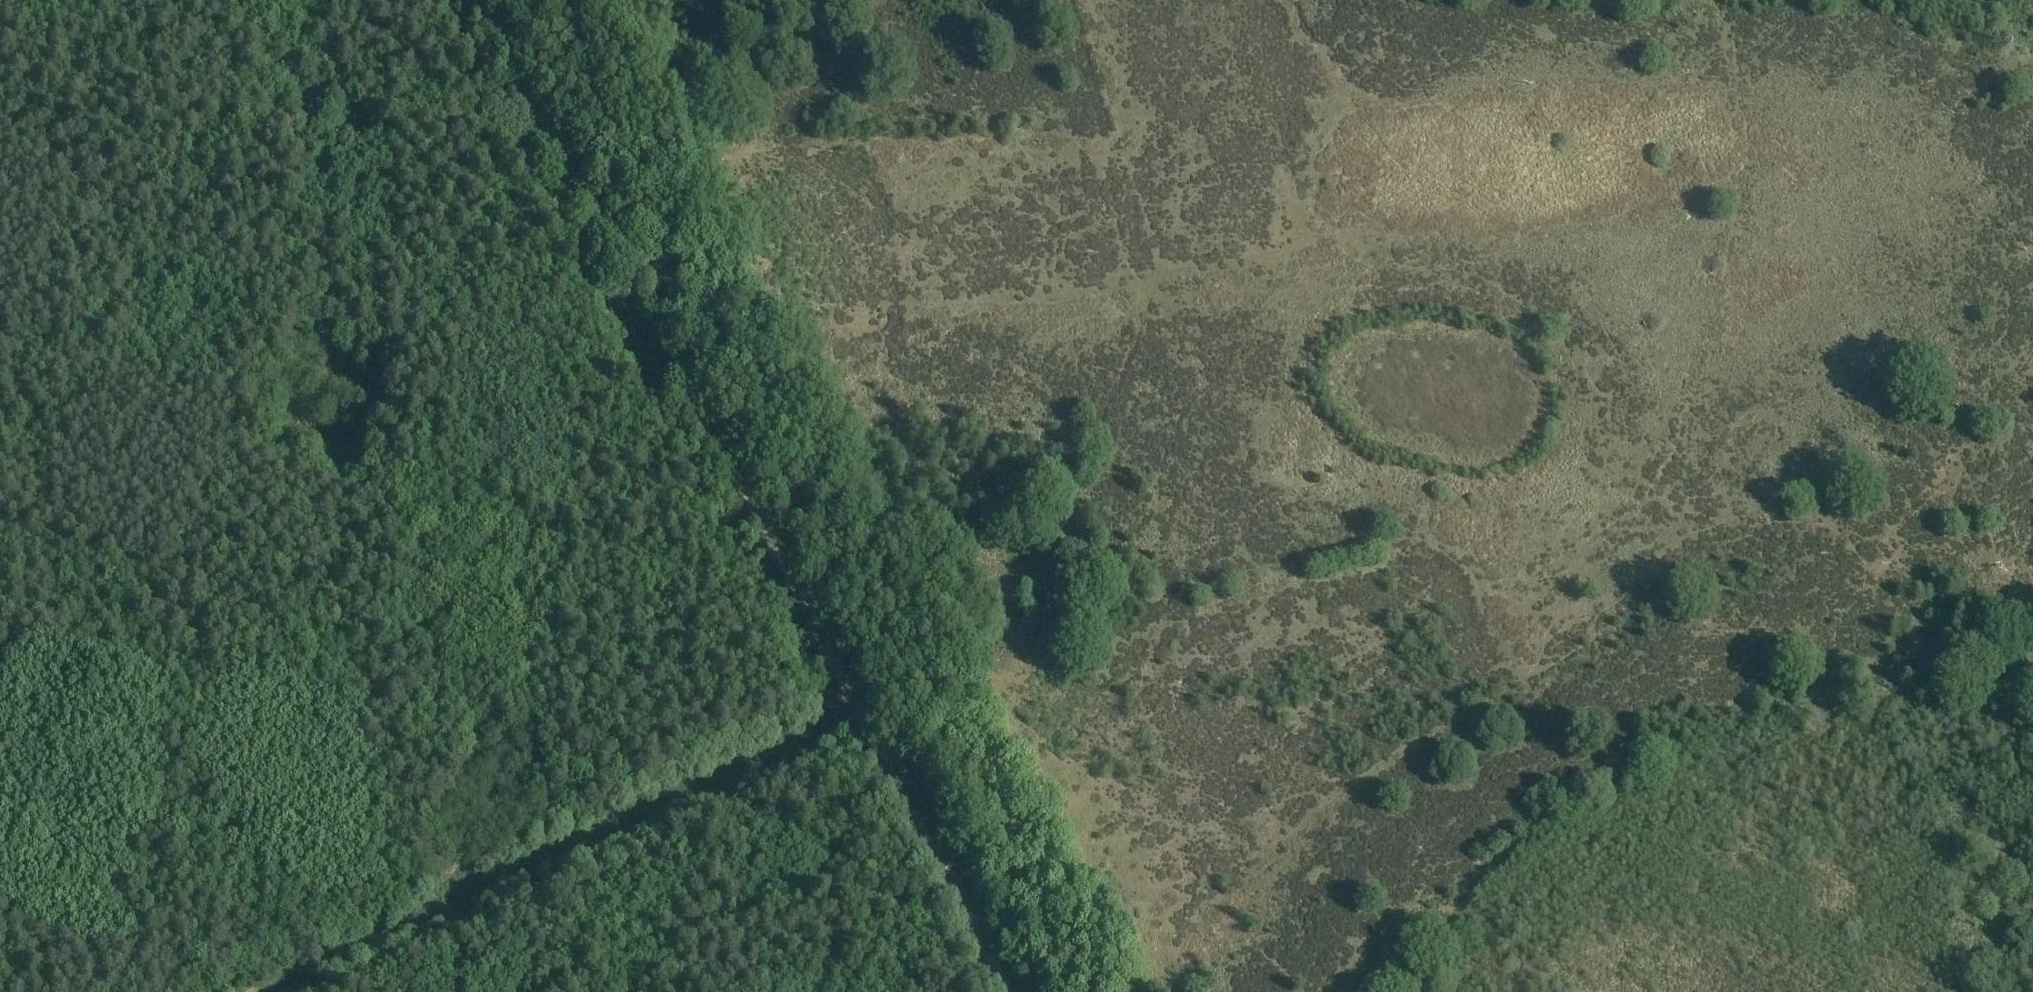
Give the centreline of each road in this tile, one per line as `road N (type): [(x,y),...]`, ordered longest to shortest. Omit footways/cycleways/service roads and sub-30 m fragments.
road 1 (track): [(859,711),(479,0)]
road 2 (track): [(1006,991),(859,711)]

